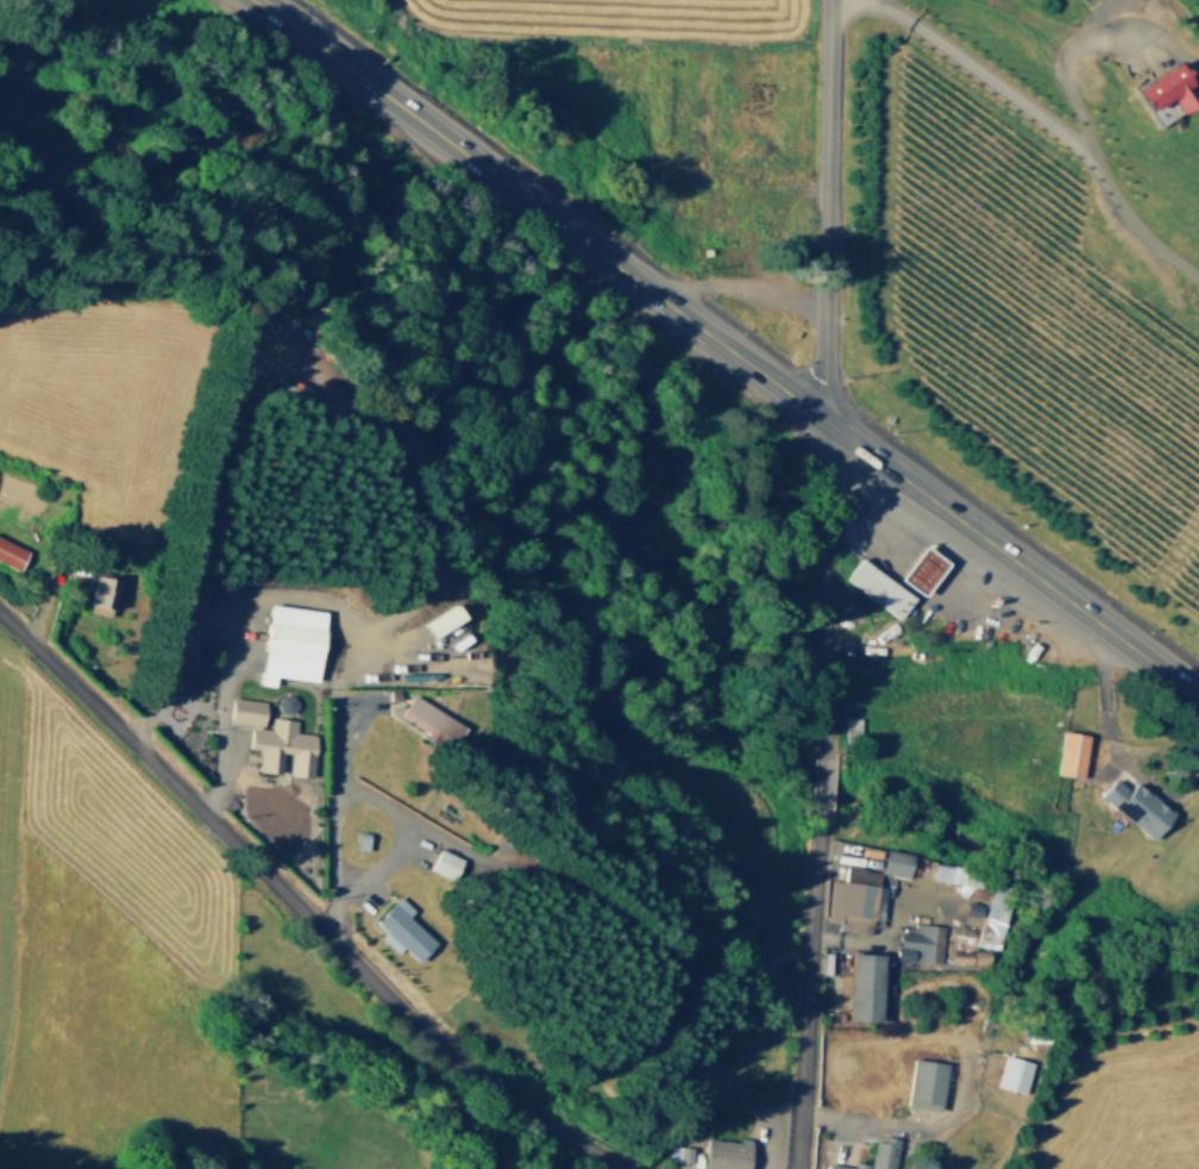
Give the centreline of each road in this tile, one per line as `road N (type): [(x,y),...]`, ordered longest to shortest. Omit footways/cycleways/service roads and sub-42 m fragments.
road 1 (trunk): [(389,95),(1198,698)]
road 2 (residential): [(630,1168),(441,1049),(0,610)]
road 3 (tertiary): [(829,0),(823,418)]
road 4 (residential): [(817,825),(797,1168)]
road 5 (residential): [(823,418),(823,740)]
road 6 (track): [(671,979),(531,874),(478,857)]
road 7 (trunk): [(259,0),(389,95)]

